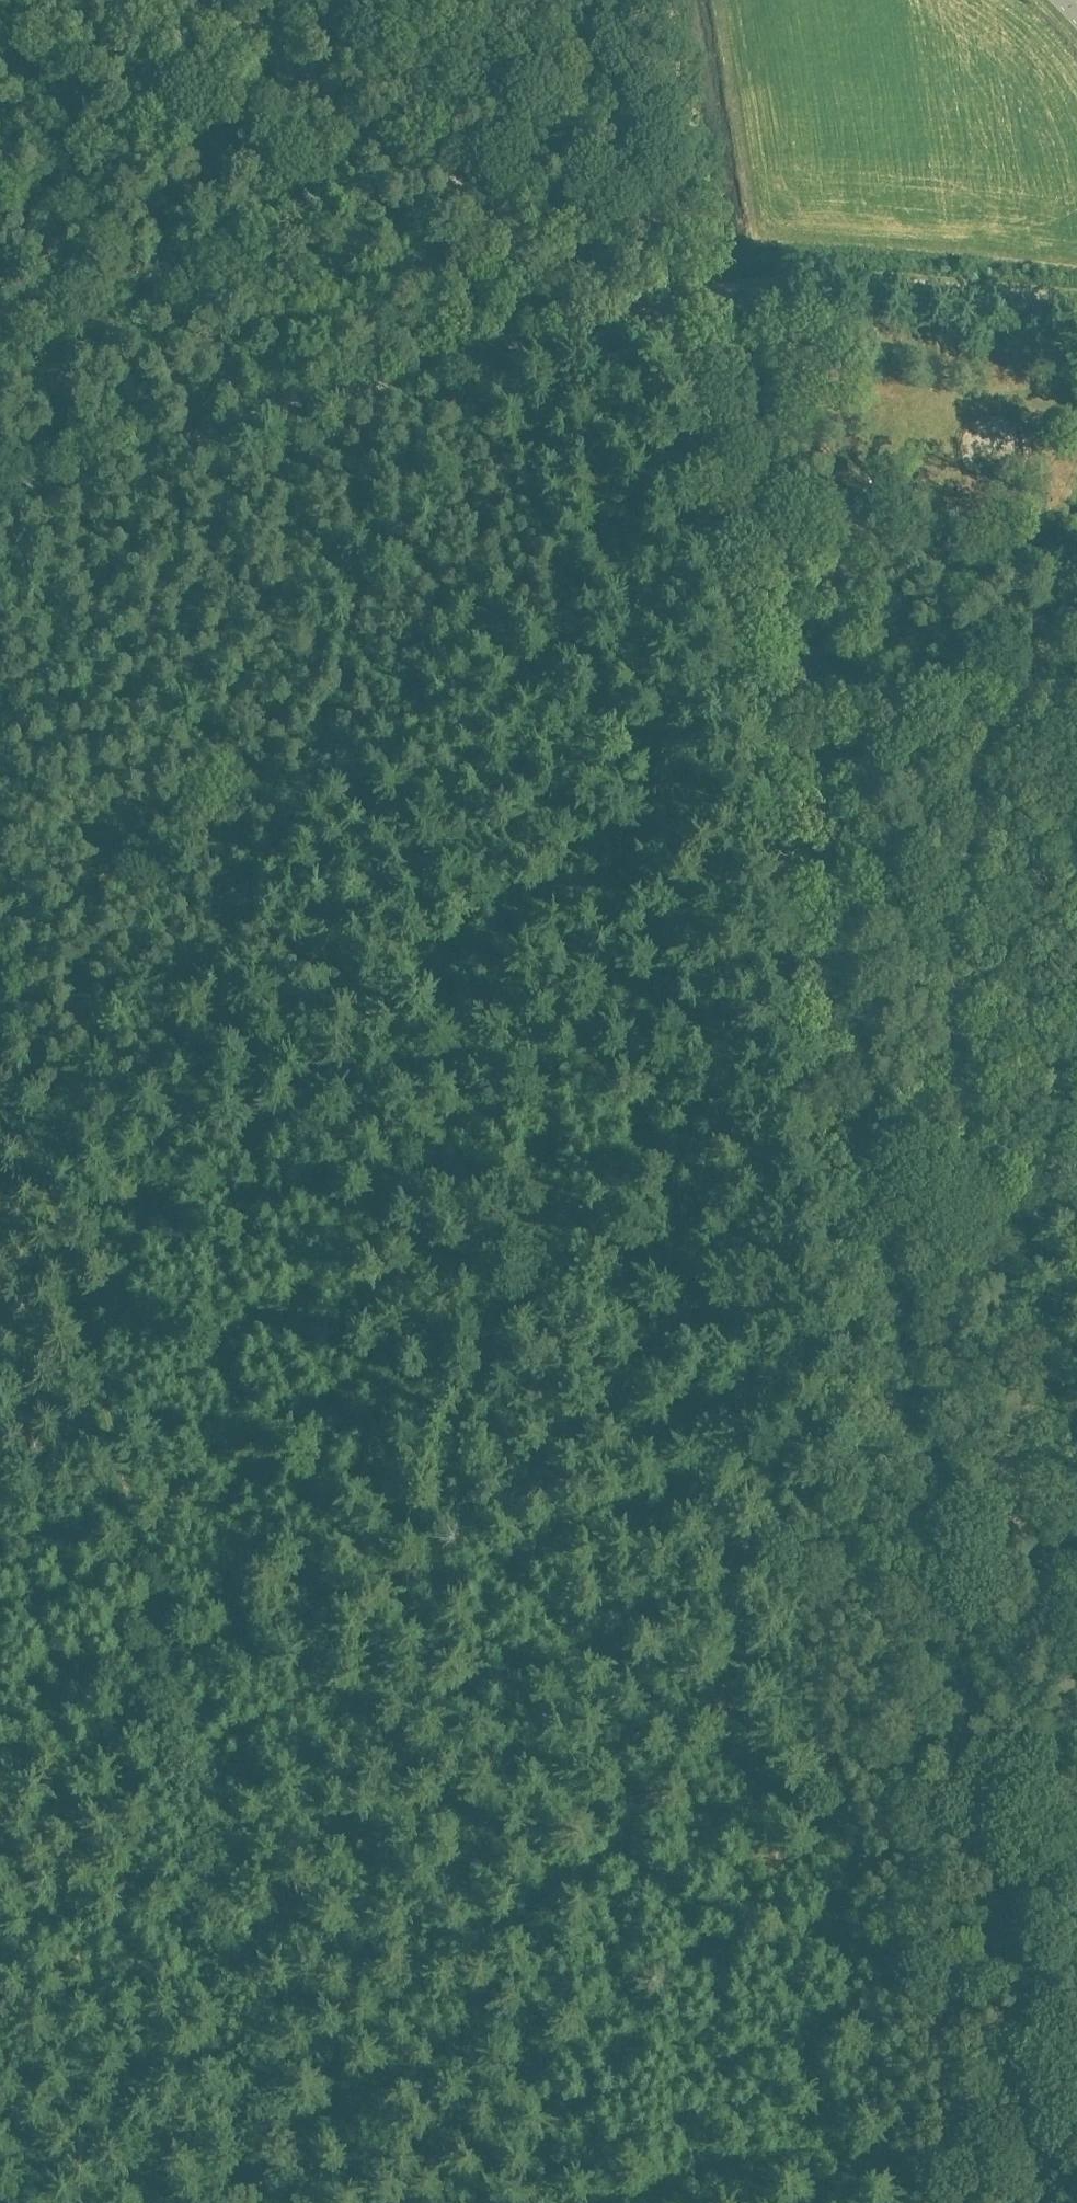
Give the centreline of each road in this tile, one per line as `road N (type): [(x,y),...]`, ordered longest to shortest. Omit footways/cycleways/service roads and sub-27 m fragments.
road 1 (unclassified): [(1076,1776),(985,1212),(951,945),(953,889),(970,832),(1076,561)]
road 2 (track): [(186,0),(592,295),(625,310)]
road 3 (track): [(661,307),(756,283),(863,283),(1076,306)]

